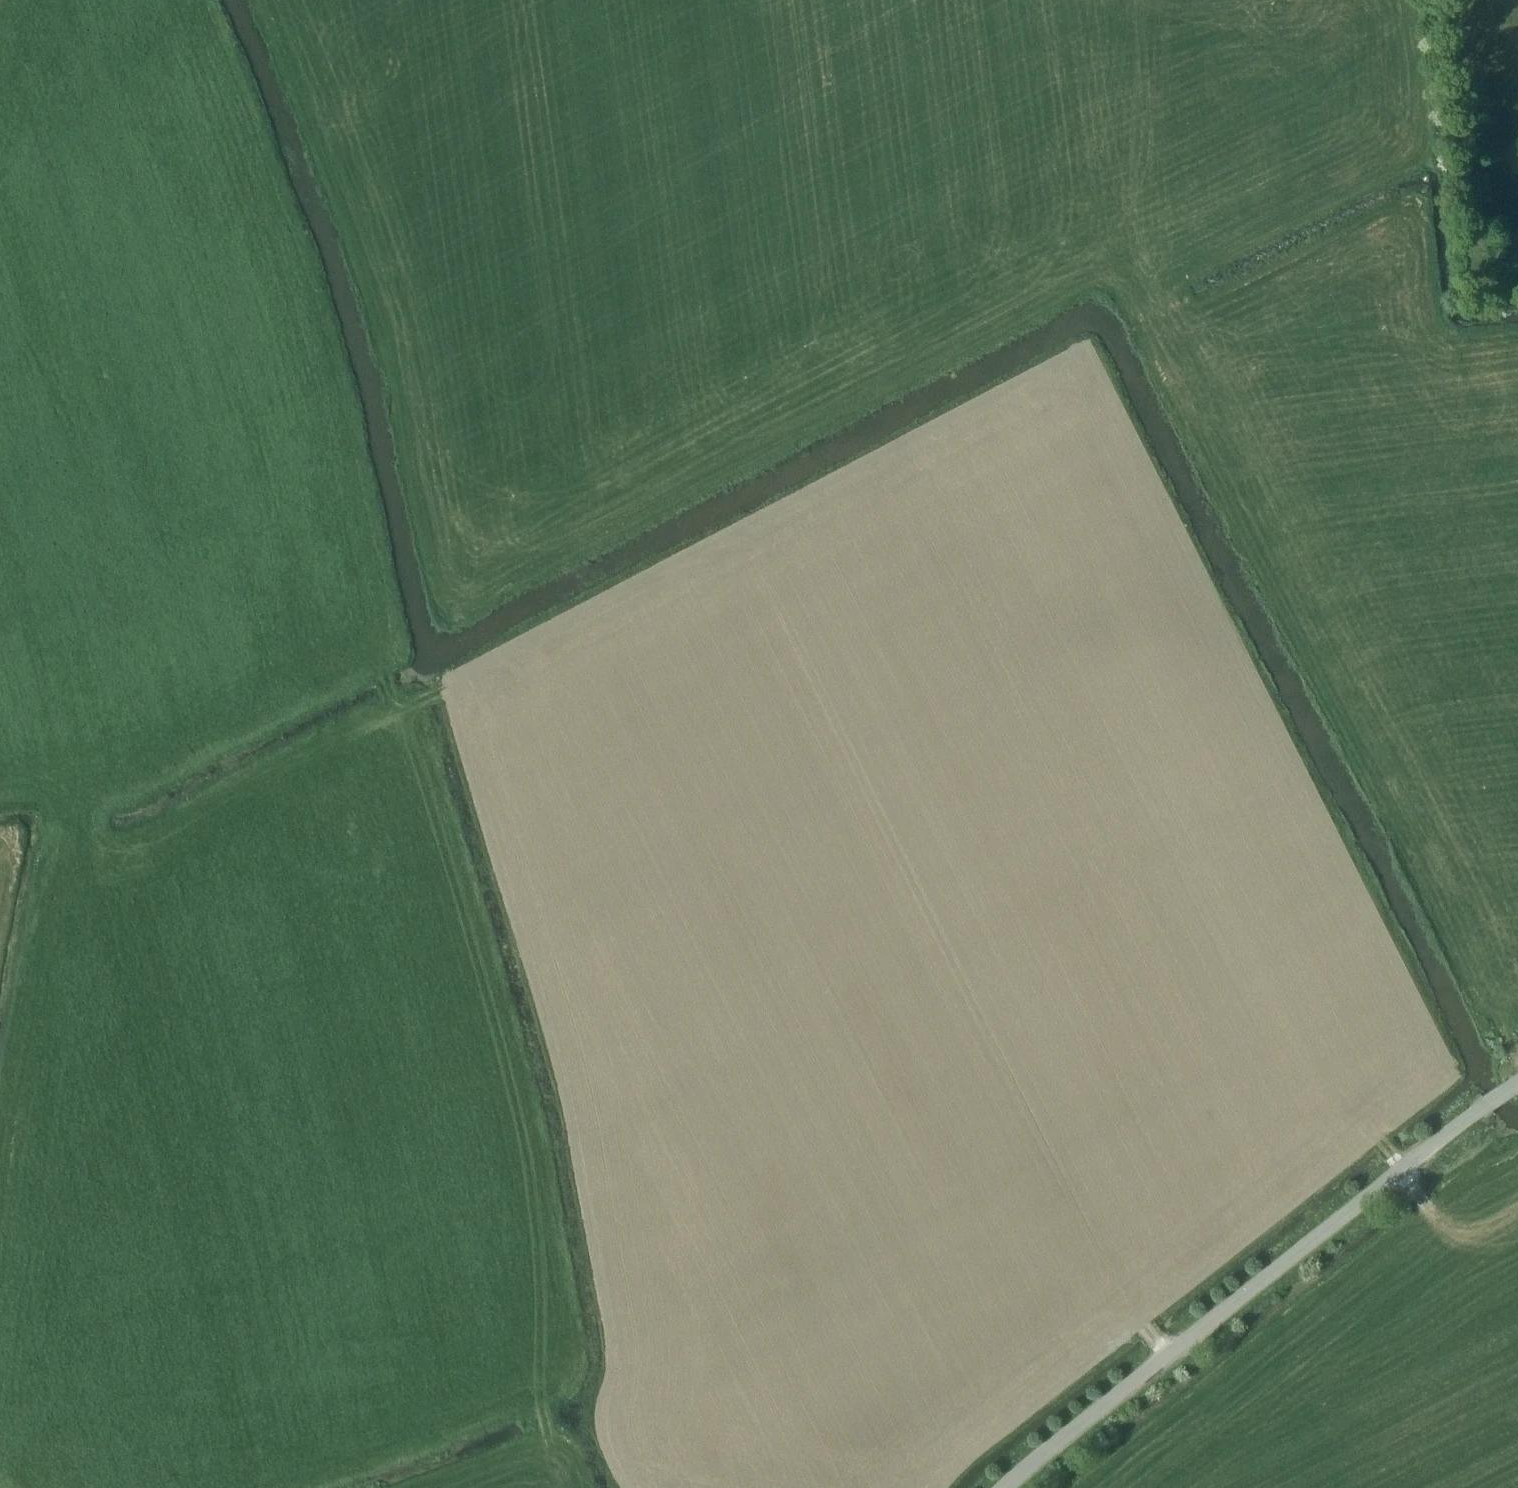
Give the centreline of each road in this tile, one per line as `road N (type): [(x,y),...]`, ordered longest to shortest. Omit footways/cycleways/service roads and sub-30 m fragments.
road 1 (unclassified): [(1005,1487),(1517,1082)]

